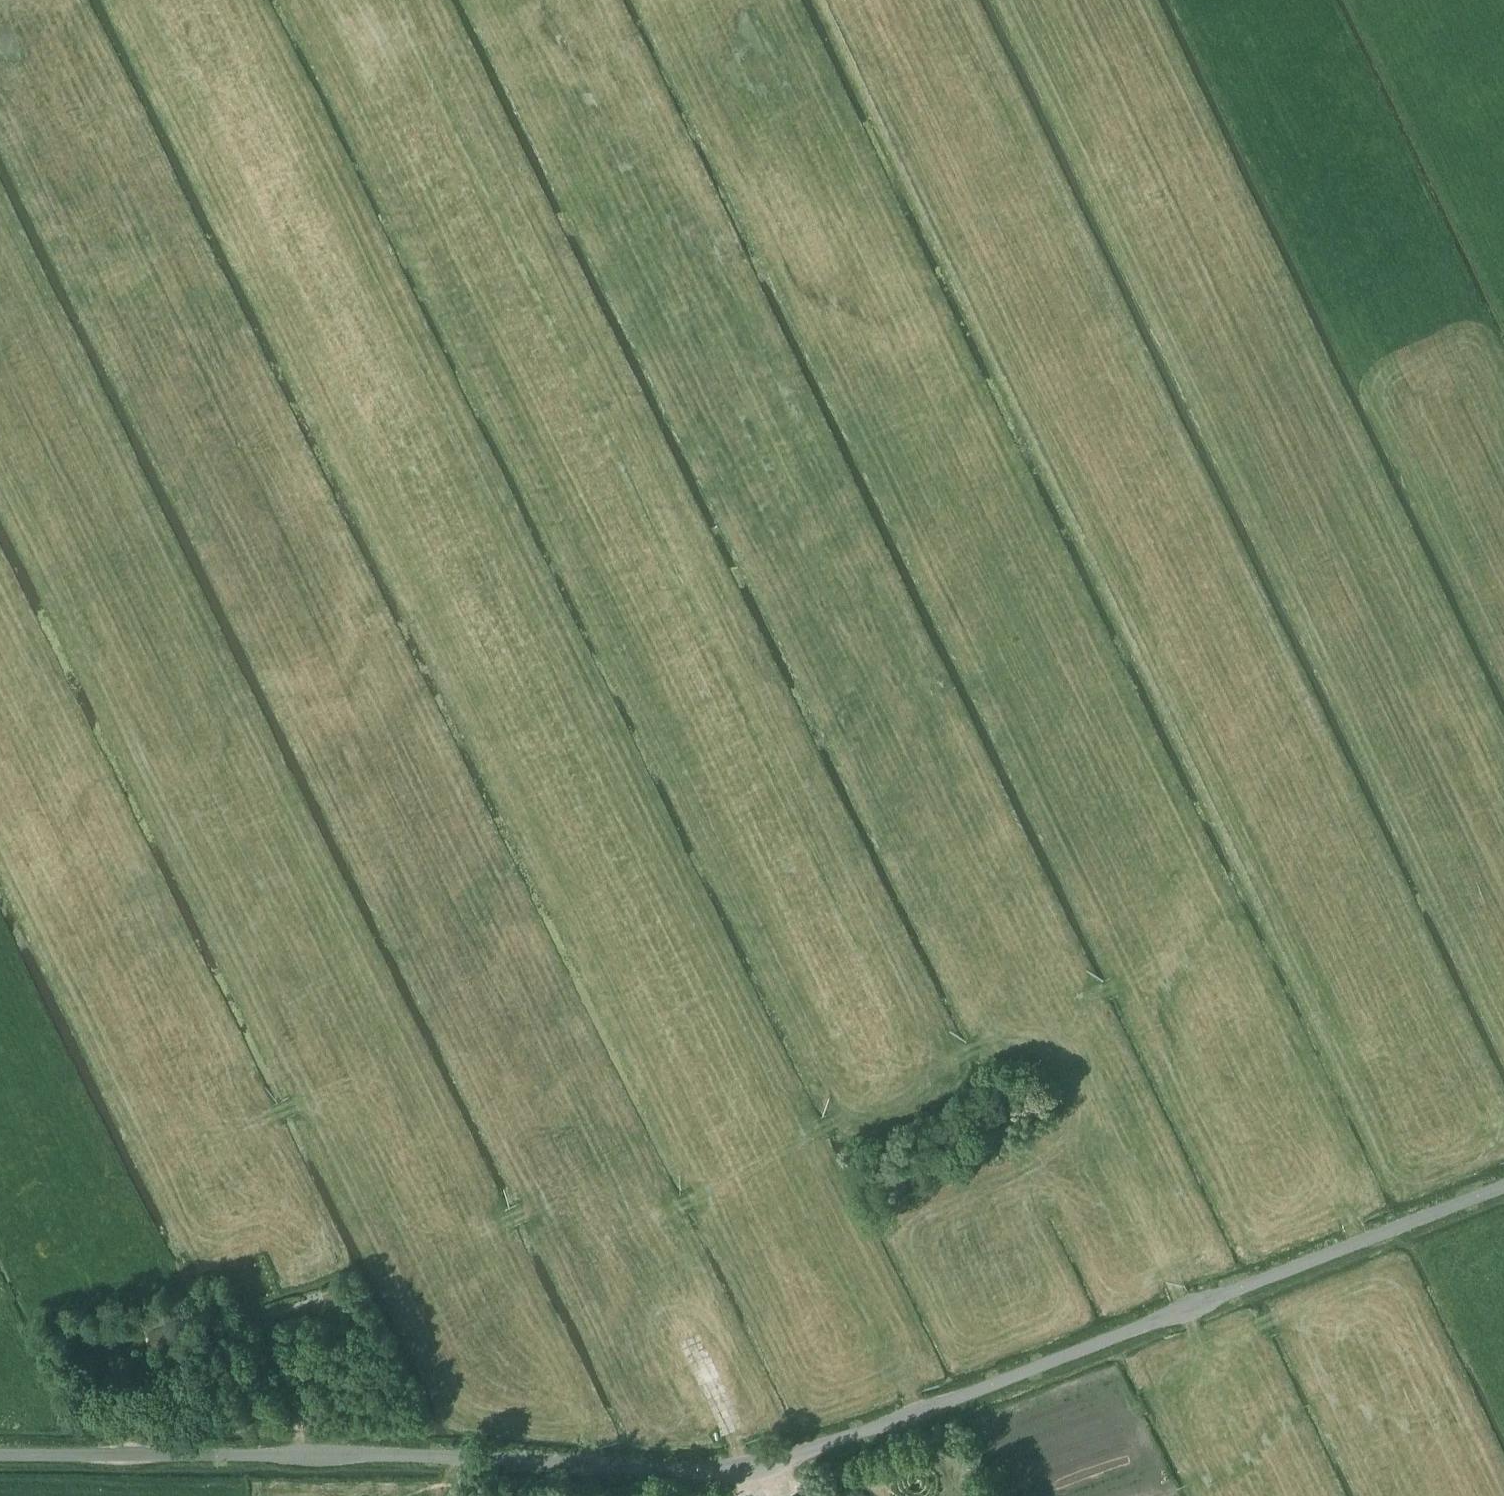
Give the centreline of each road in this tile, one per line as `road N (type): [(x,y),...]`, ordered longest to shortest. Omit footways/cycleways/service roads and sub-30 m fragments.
road 1 (unclassified): [(0,1453),(401,1454),(729,1472),(789,1460),(1503,1184)]

